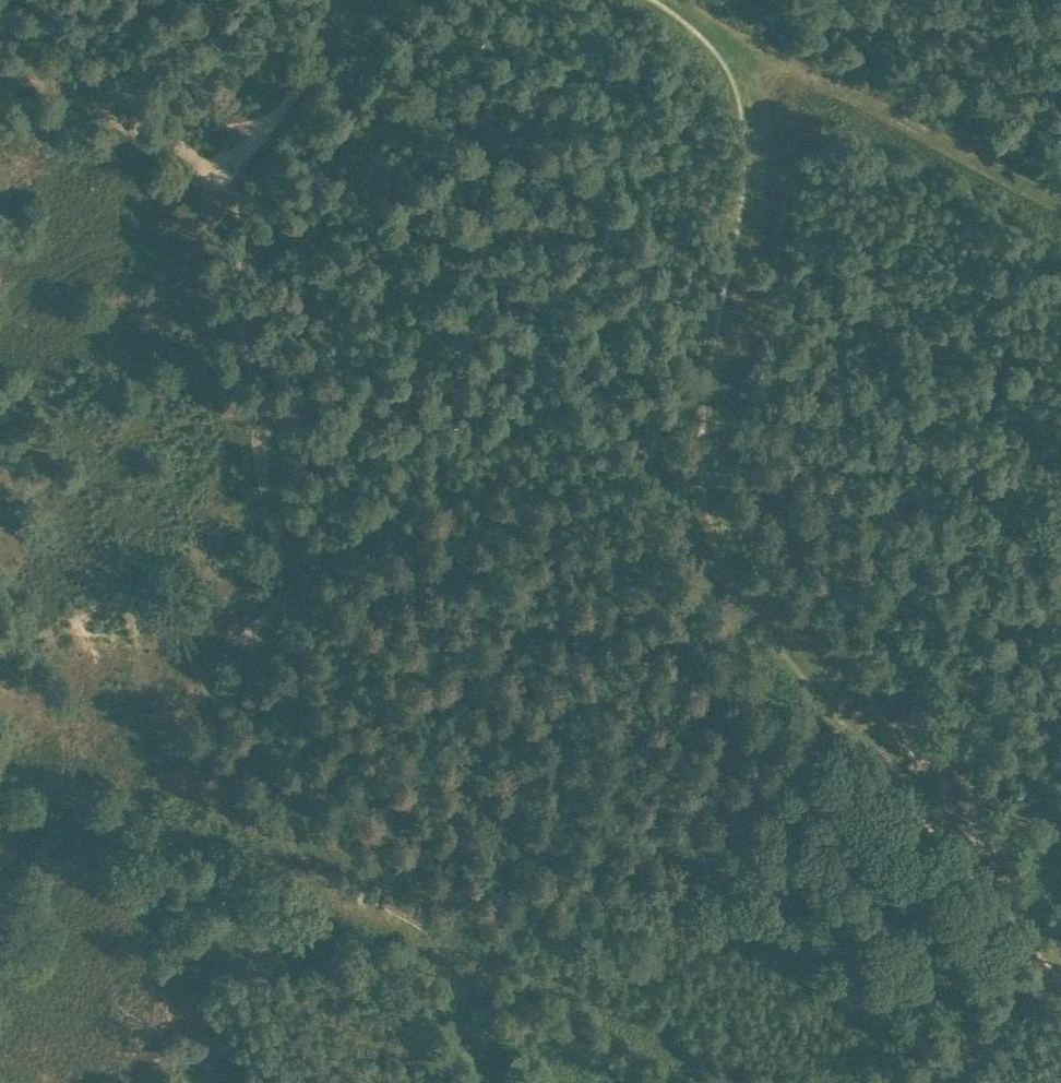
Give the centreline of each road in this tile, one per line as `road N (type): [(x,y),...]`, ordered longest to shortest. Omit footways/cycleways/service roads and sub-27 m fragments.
road 1 (track): [(1045,961),(767,616),(737,559),(710,462),(716,394),(762,201),(752,45)]
road 2 (track): [(752,45),(1060,194)]
road 3 (track): [(370,0),(228,179)]

